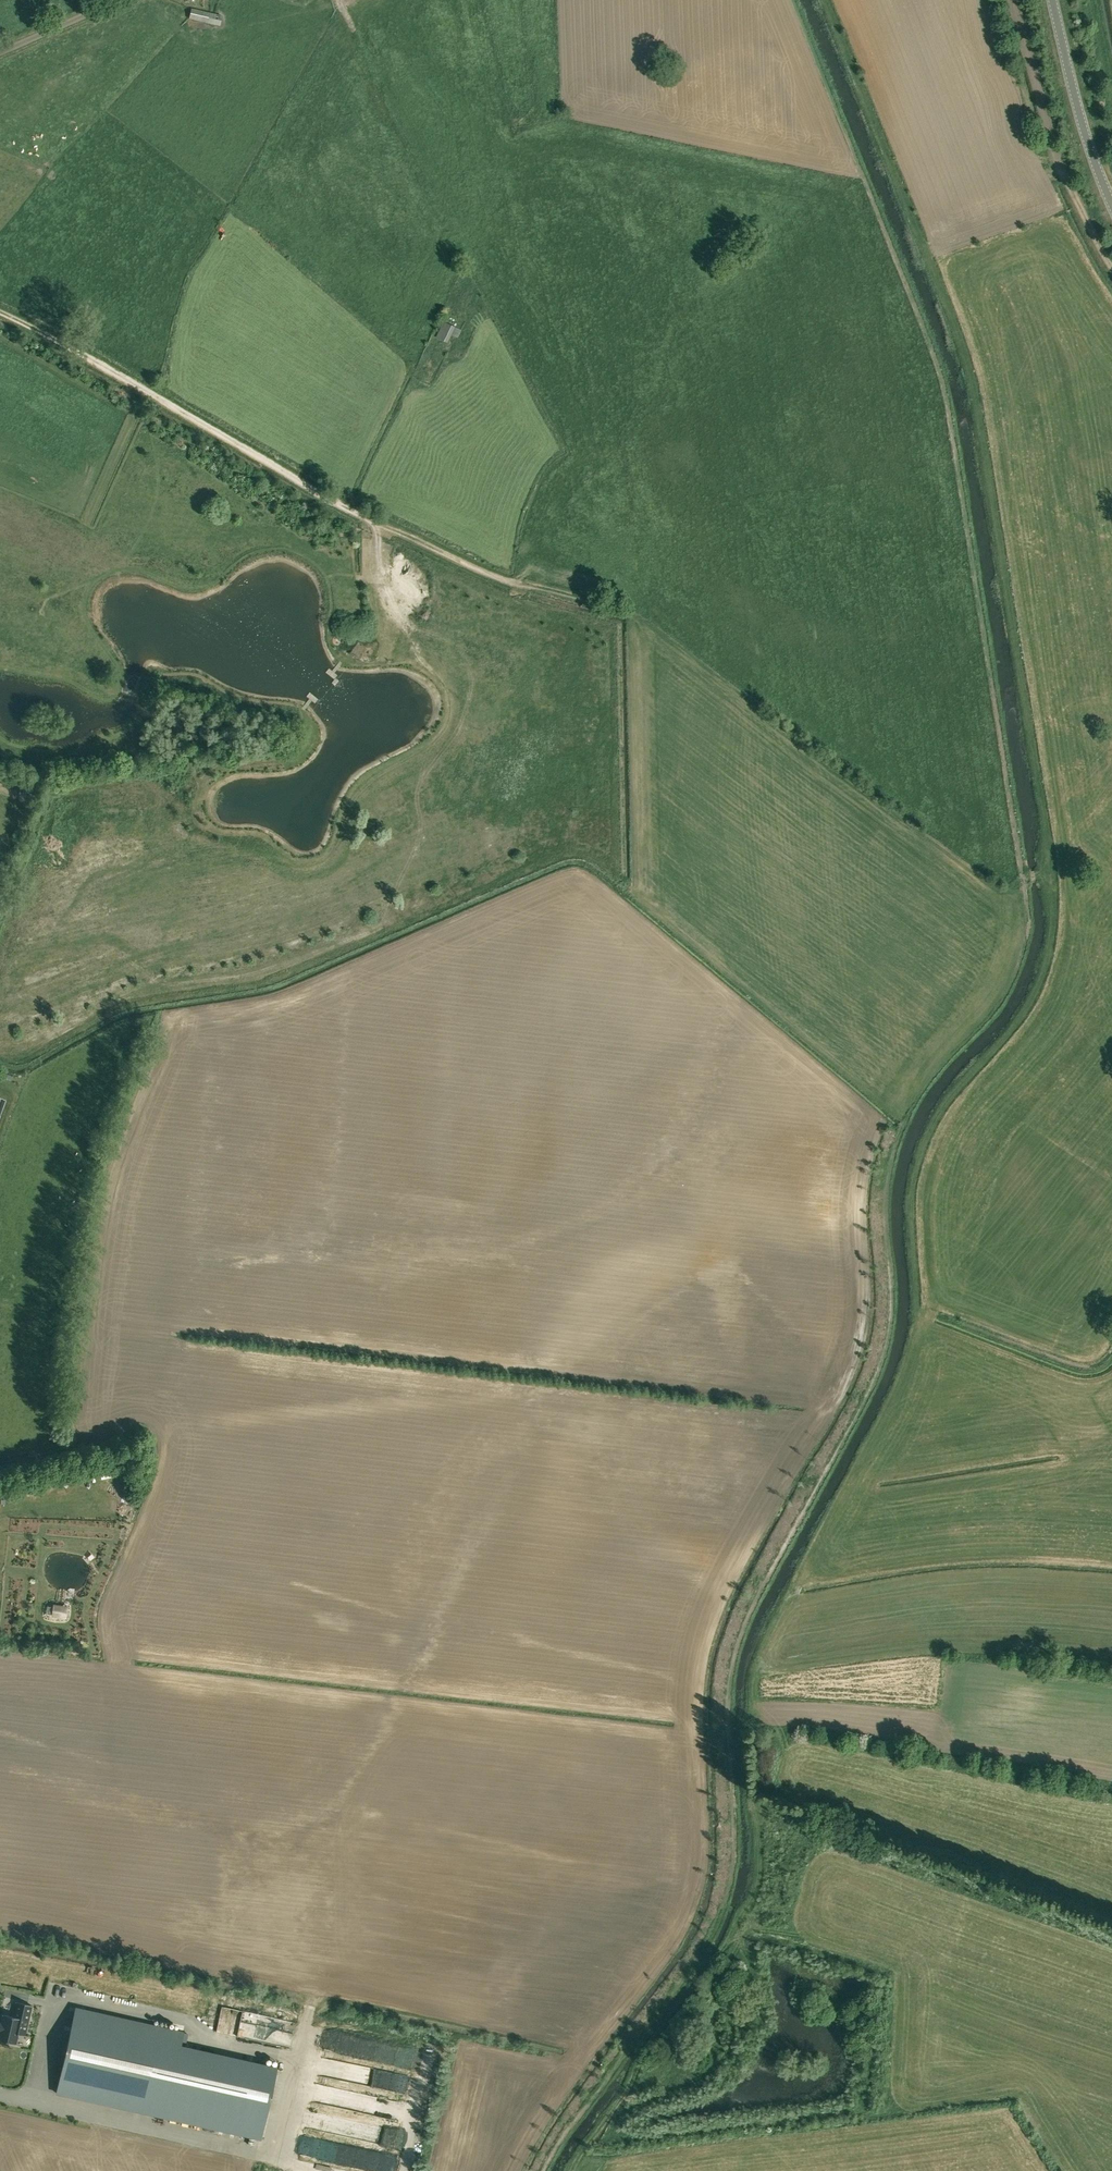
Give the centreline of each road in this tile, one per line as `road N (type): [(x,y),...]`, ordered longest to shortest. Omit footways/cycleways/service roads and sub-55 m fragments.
road 1 (unclassified): [(1111,202),(1081,118),(1054,0)]
road 2 (unclassified): [(0,50),(116,0)]

